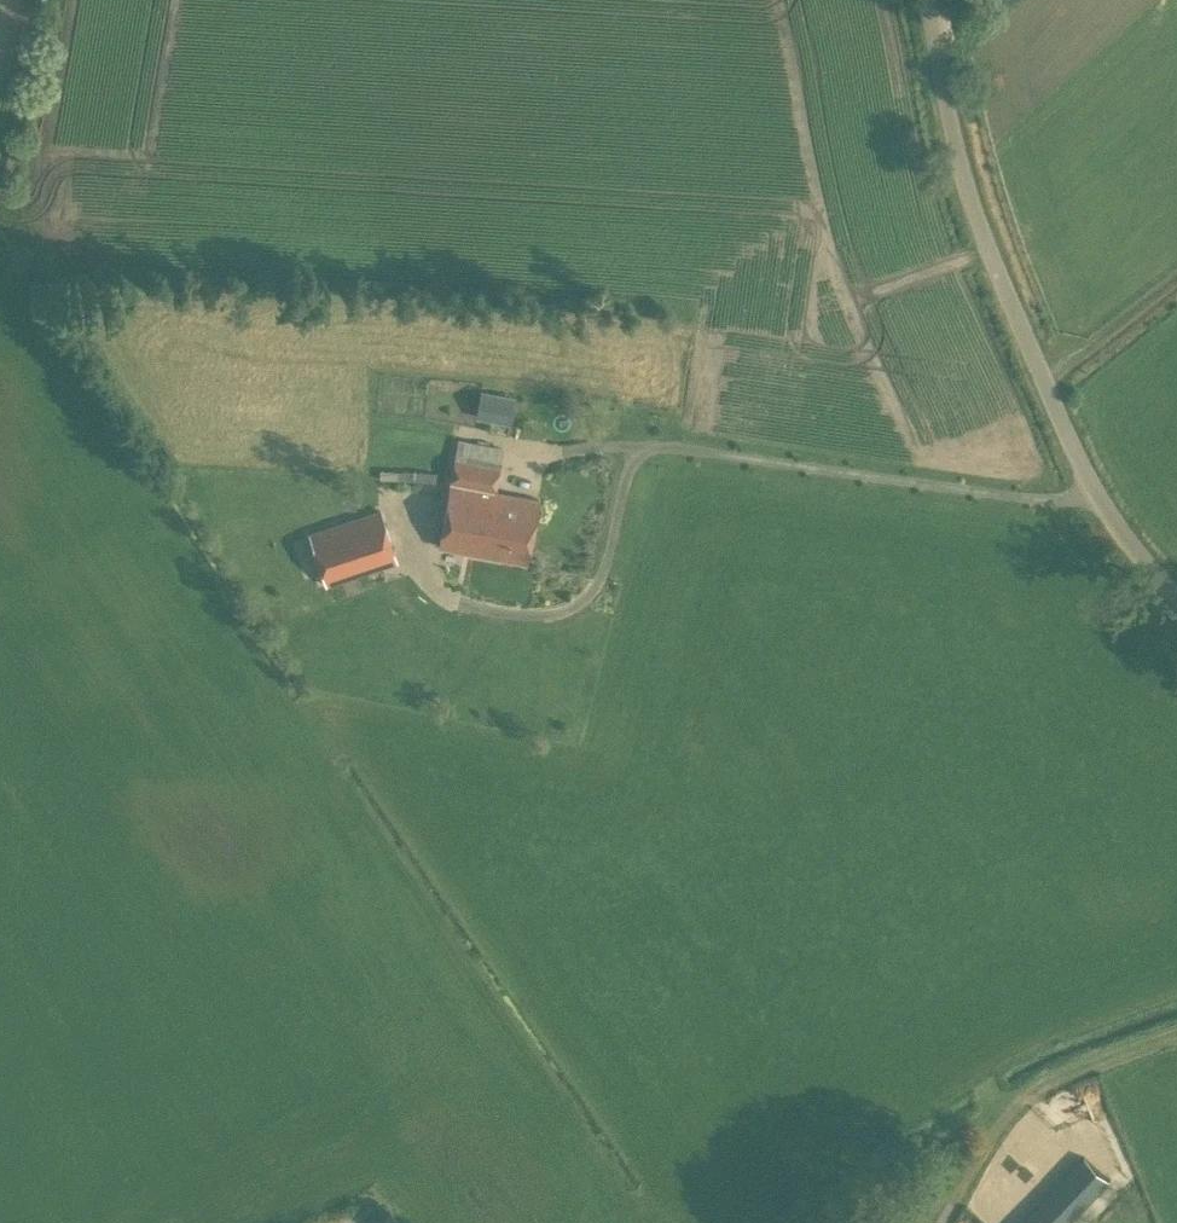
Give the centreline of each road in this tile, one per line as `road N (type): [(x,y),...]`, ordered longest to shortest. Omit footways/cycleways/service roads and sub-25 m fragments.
road 1 (unclassified): [(1176,599),(1093,499),(992,264),(931,0)]
road 2 (track): [(935,1222),(1001,1109),(1092,1061),(1176,1029)]

